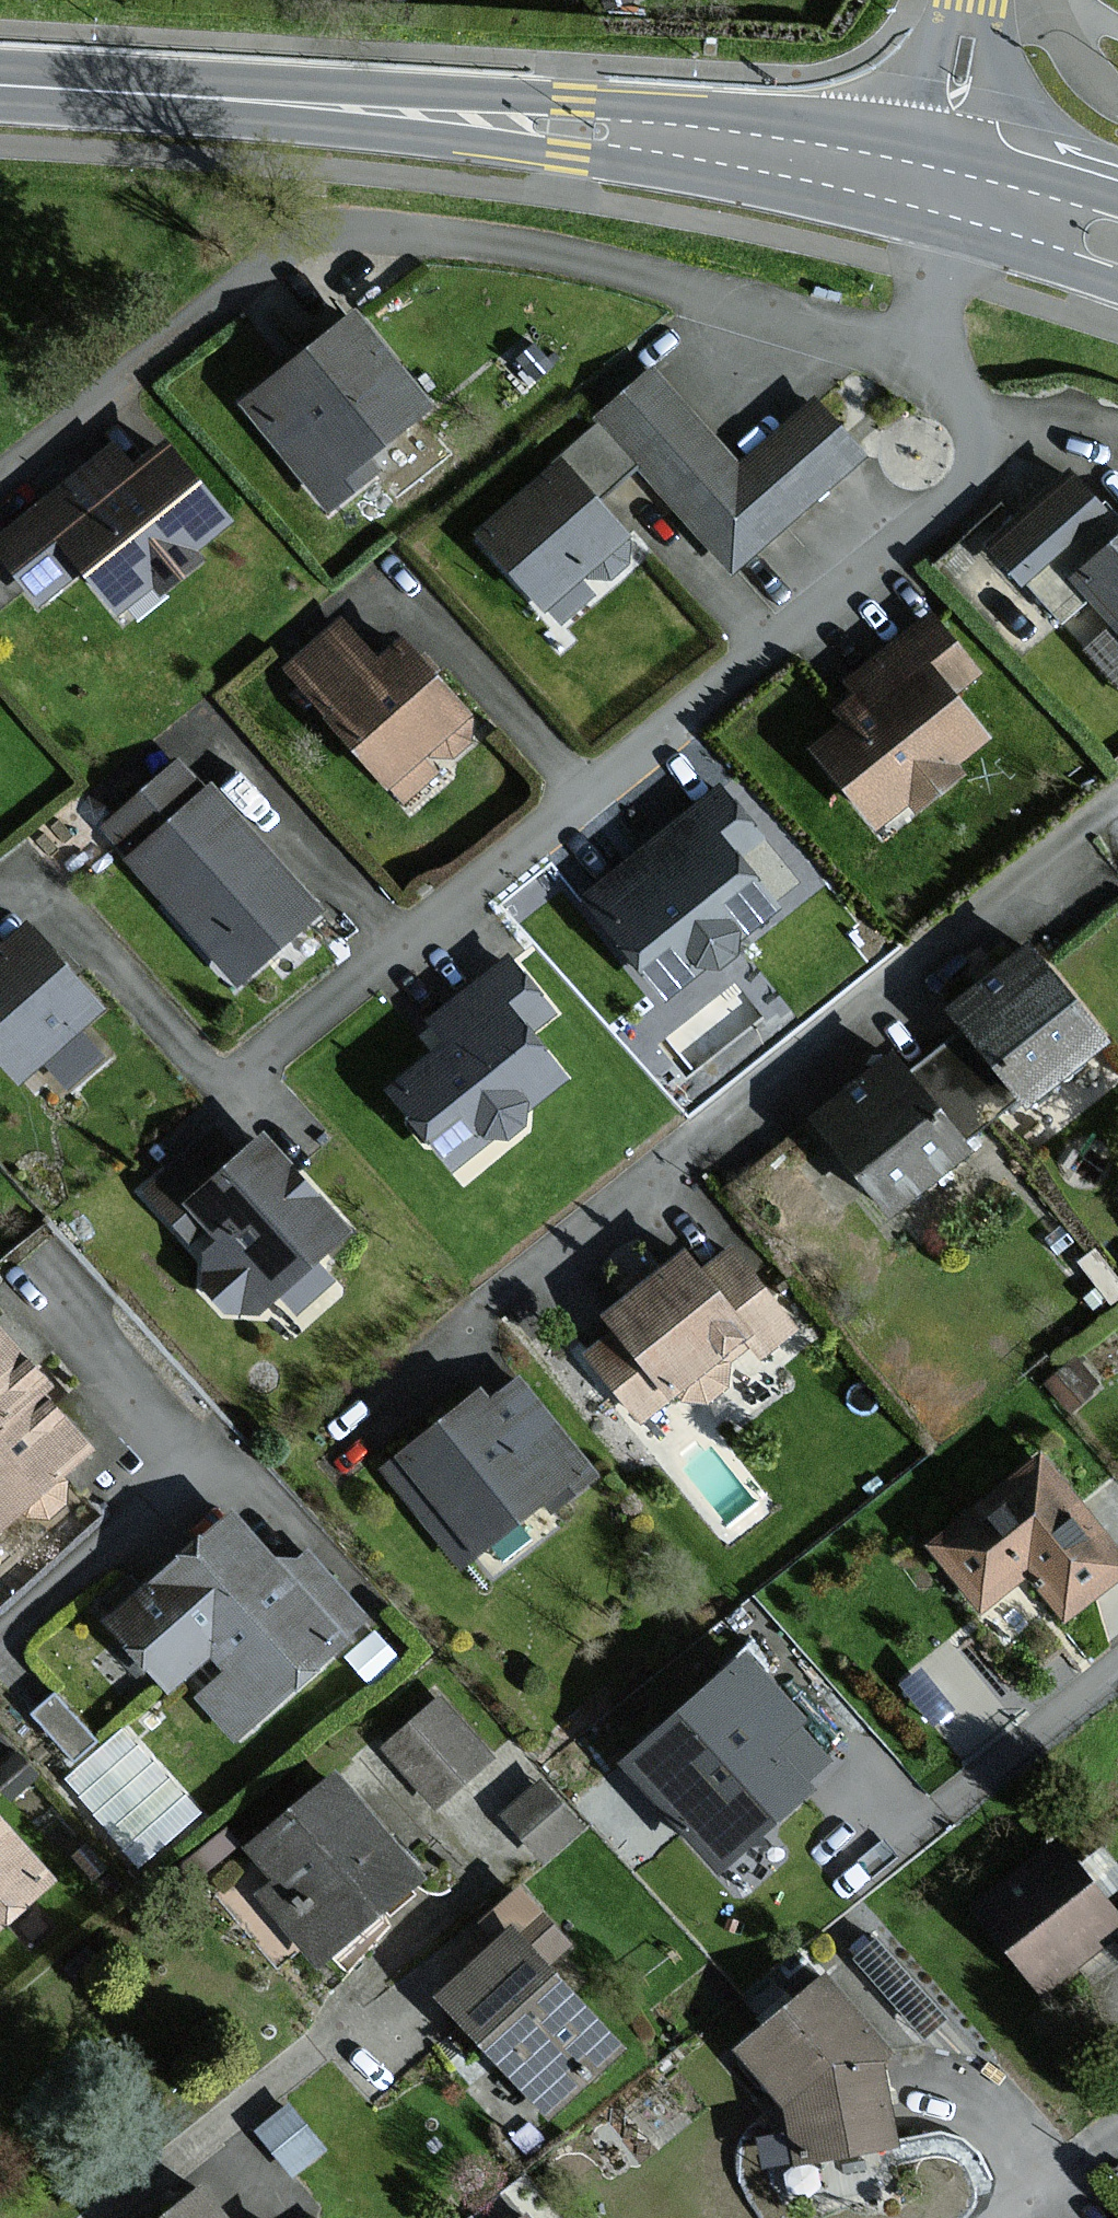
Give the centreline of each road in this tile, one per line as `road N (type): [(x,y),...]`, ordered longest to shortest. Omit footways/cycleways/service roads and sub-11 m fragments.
road 1 (residential): [(26,869),(207,1069),(246,1075),(593,798),(952,490),(974,462),(928,294),(939,230)]
road 2 (residential): [(380,1398),(1117,802)]
road 3 (primary): [(886,134),(764,113),(390,90),(189,102)]
road 4 (primary): [(189,102),(670,170),(861,211)]
road 5 (residential): [(1117,1666),(887,1855)]
road 6 (primary): [(0,92),(189,102)]
road 7 (residential): [(1010,168),(1014,110),(989,0)]
road 8 (residential): [(952,0),(886,134)]
road 9 (residential): [(1117,2120),(1004,2217)]
road 10 (primary): [(993,244),(1117,285)]

